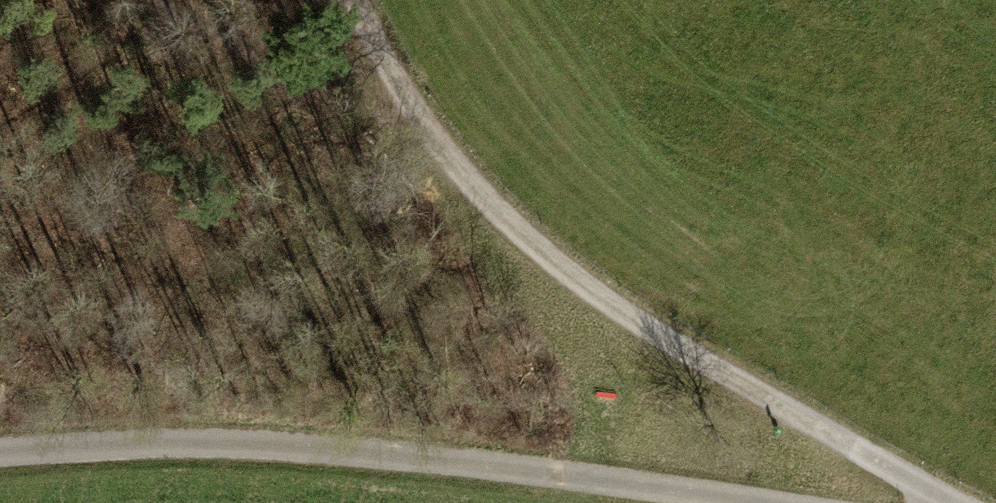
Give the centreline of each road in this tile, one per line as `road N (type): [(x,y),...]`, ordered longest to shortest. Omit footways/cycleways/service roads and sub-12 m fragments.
road 1 (track): [(936,502),(573,279),(419,130),(356,0)]
road 2 (track): [(0,454),(370,454),(759,502)]
road 3 (track): [(419,130),(183,0)]

